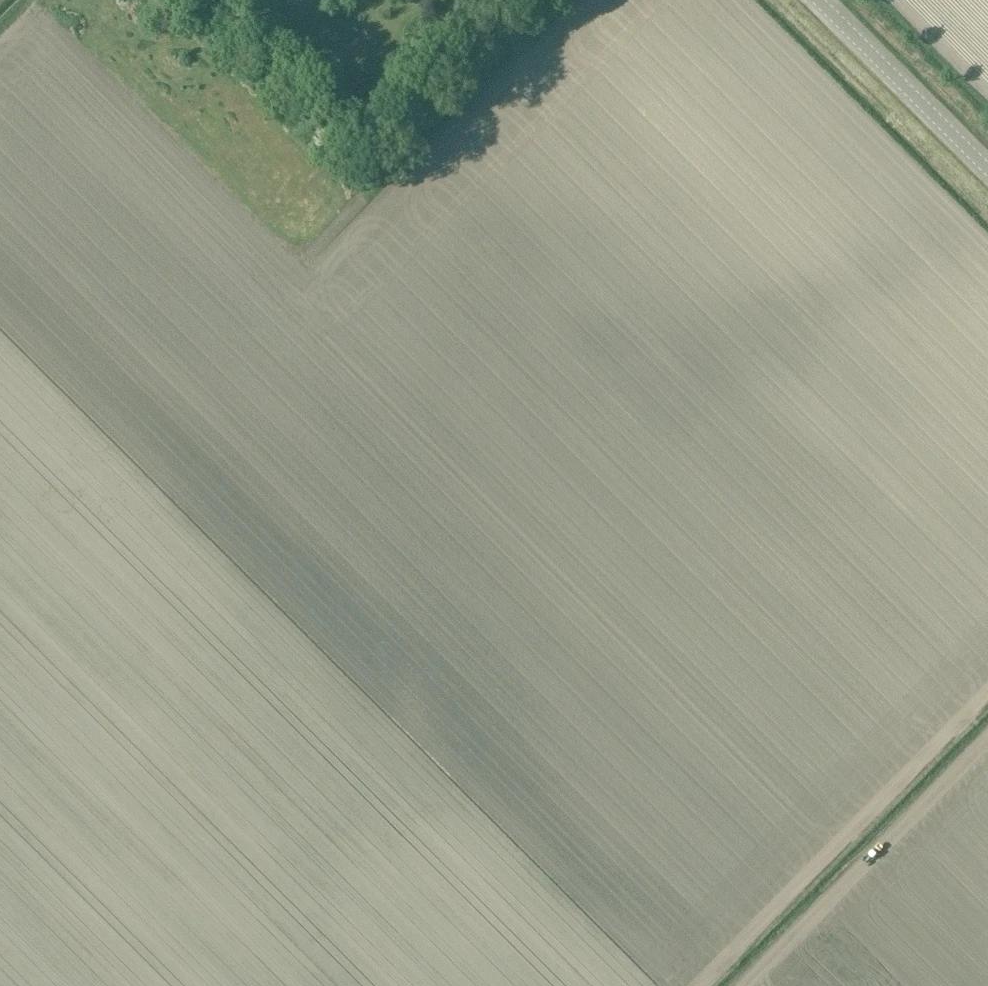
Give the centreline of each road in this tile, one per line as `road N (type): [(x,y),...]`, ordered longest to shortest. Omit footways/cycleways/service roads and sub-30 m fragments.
road 1 (tertiary): [(987,170),(817,0)]

